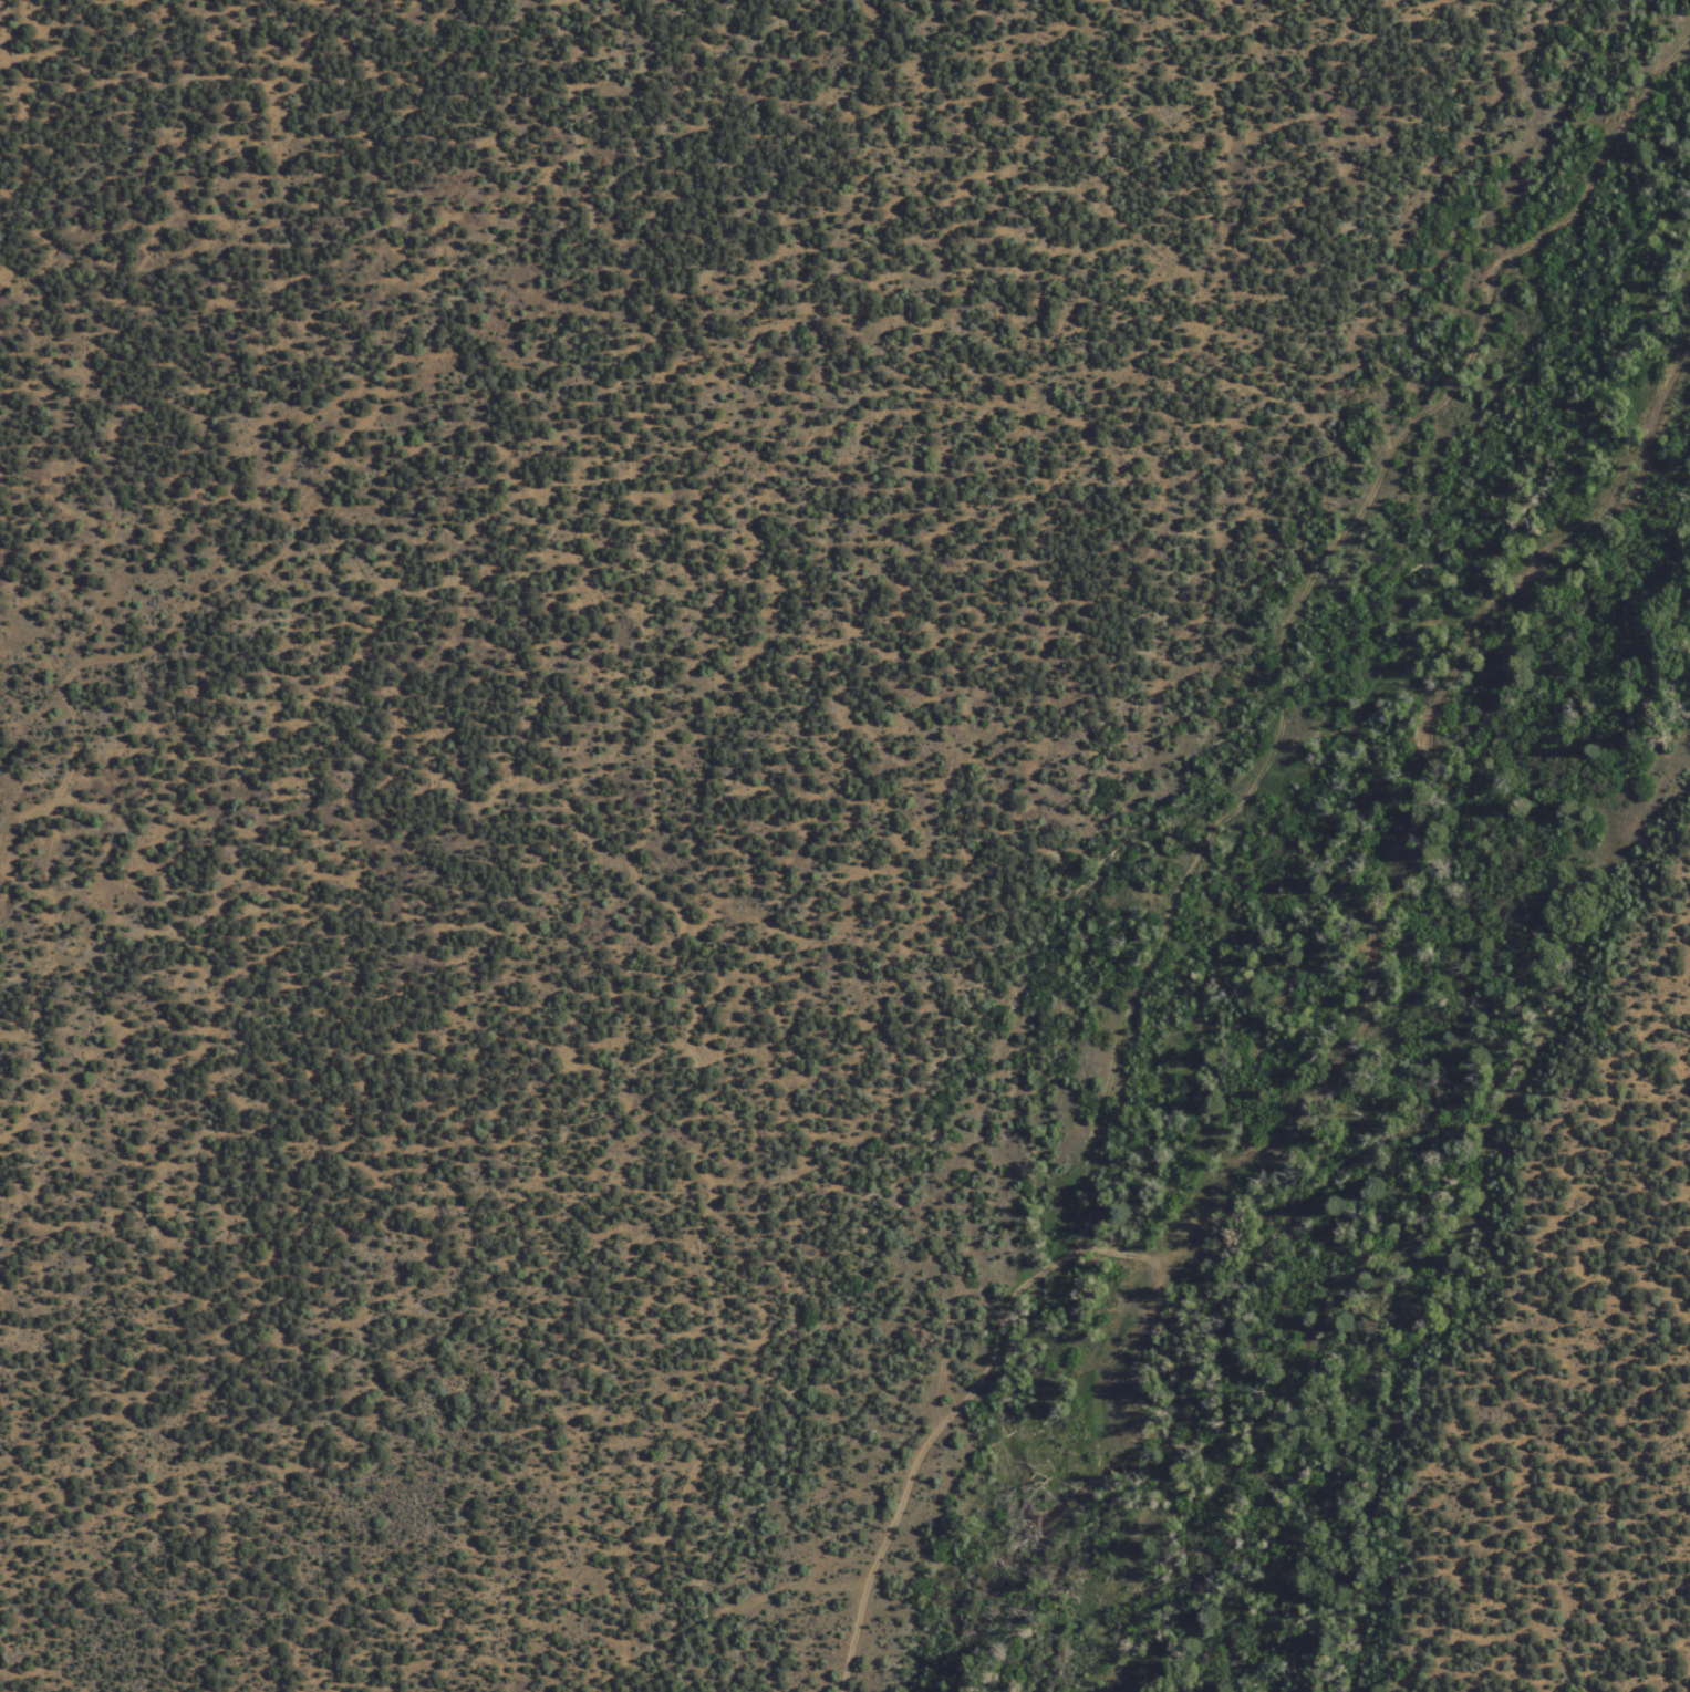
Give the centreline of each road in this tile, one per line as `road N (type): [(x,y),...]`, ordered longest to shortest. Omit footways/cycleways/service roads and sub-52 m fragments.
road 1 (residential): [(811,1691),(903,1163),(1045,768),(1254,363),(1513,0)]

